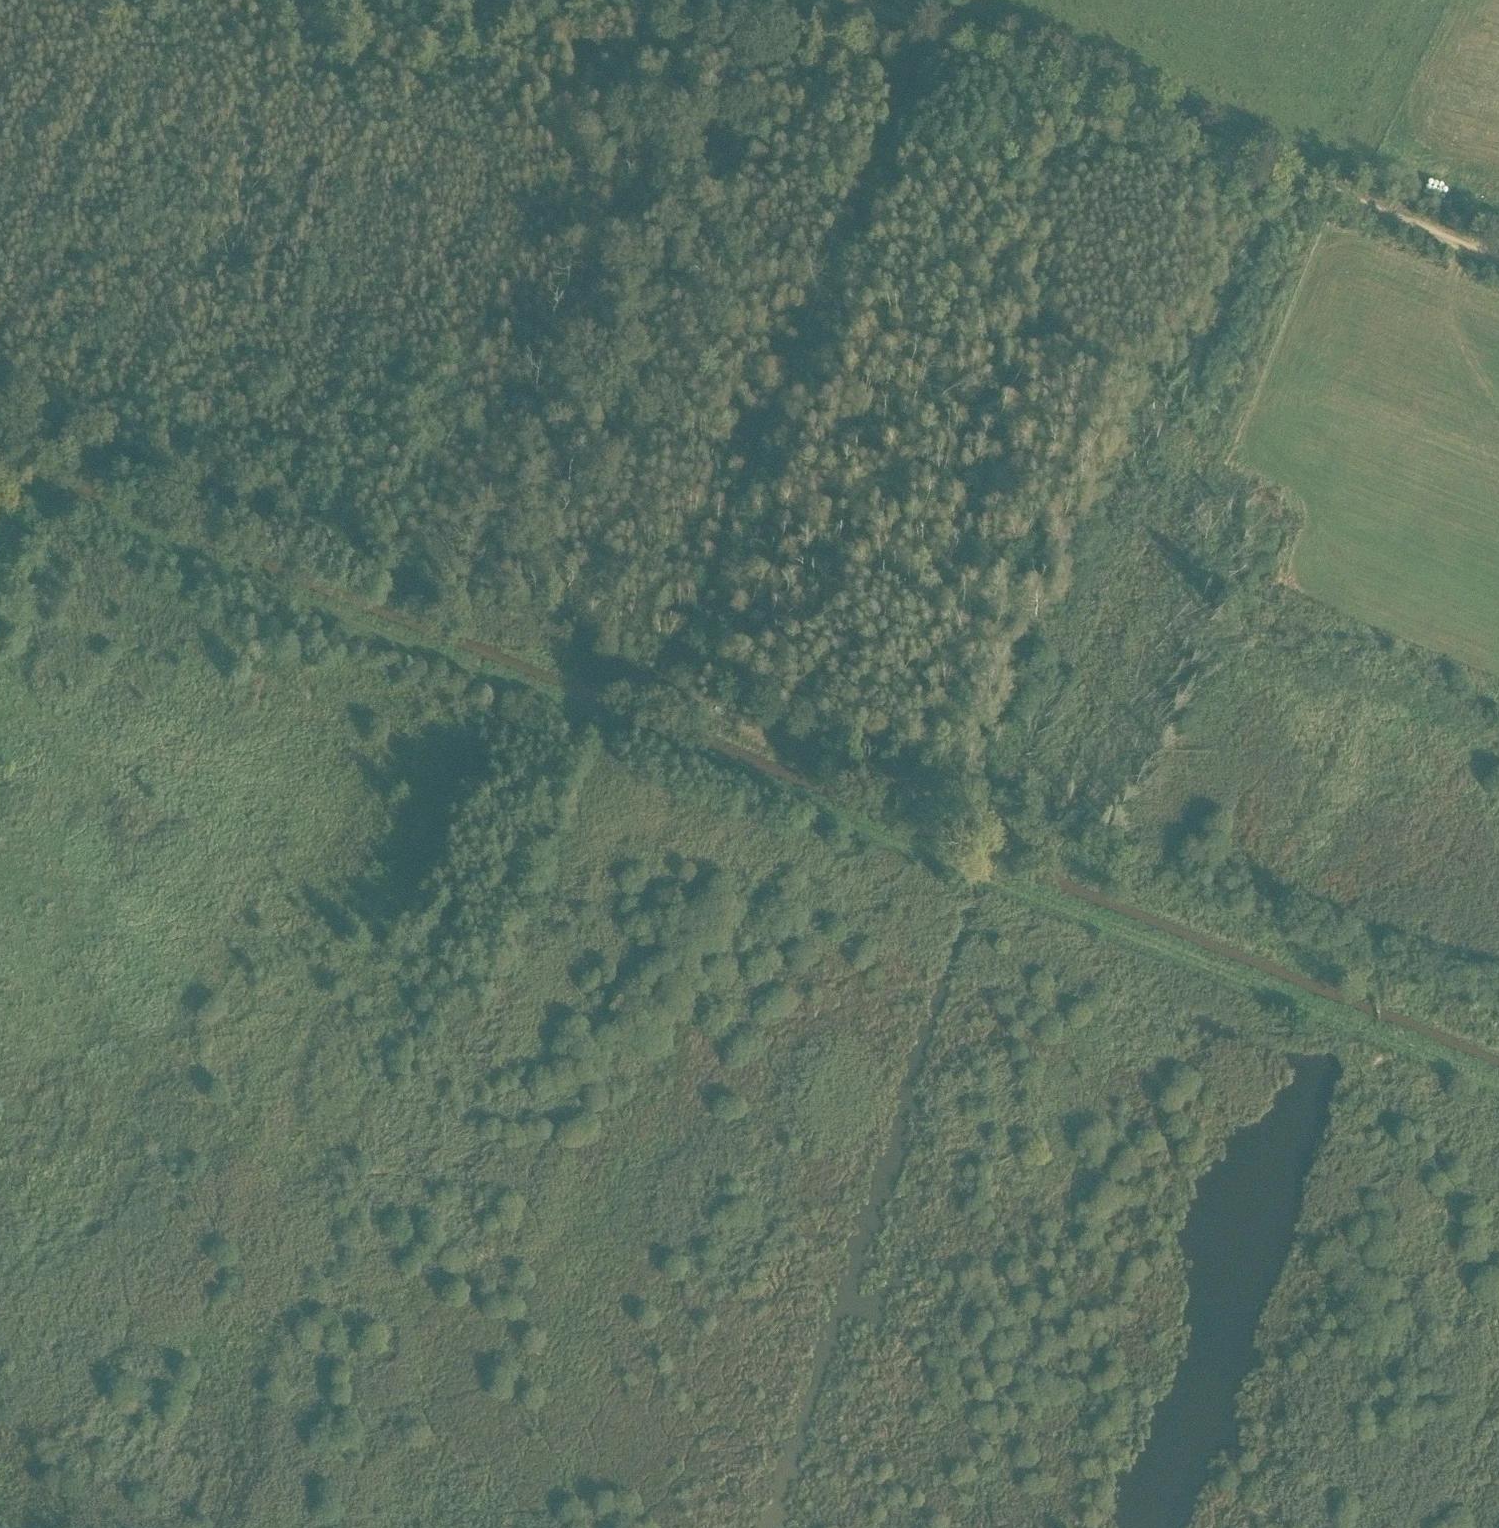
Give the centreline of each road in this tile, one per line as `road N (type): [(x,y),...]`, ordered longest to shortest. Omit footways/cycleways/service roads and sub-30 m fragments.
road 1 (track): [(922,28),(1498,264)]

